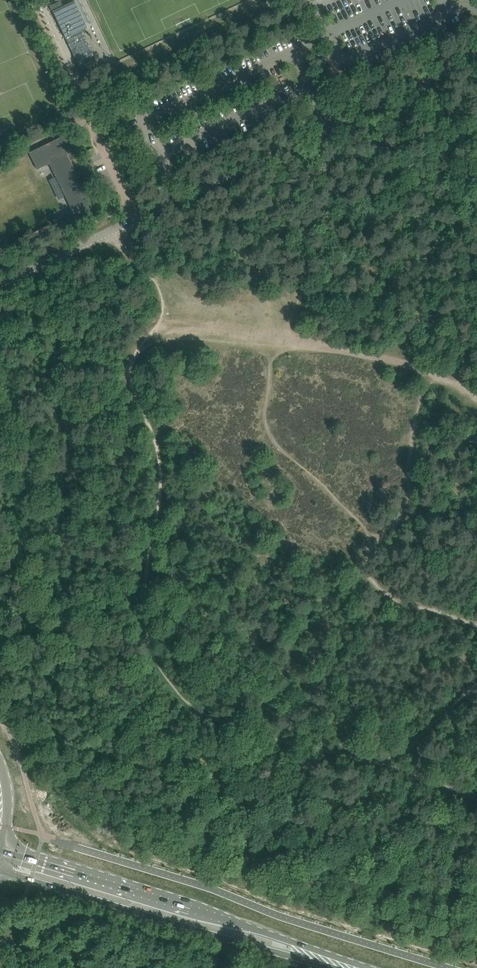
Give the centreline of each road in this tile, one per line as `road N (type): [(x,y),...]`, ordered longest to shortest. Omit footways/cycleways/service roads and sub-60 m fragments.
road 1 (unclassified): [(0,284),(476,58)]
road 2 (primary): [(309,955),(212,914),(0,850)]
road 3 (primary): [(0,869),(309,955)]

